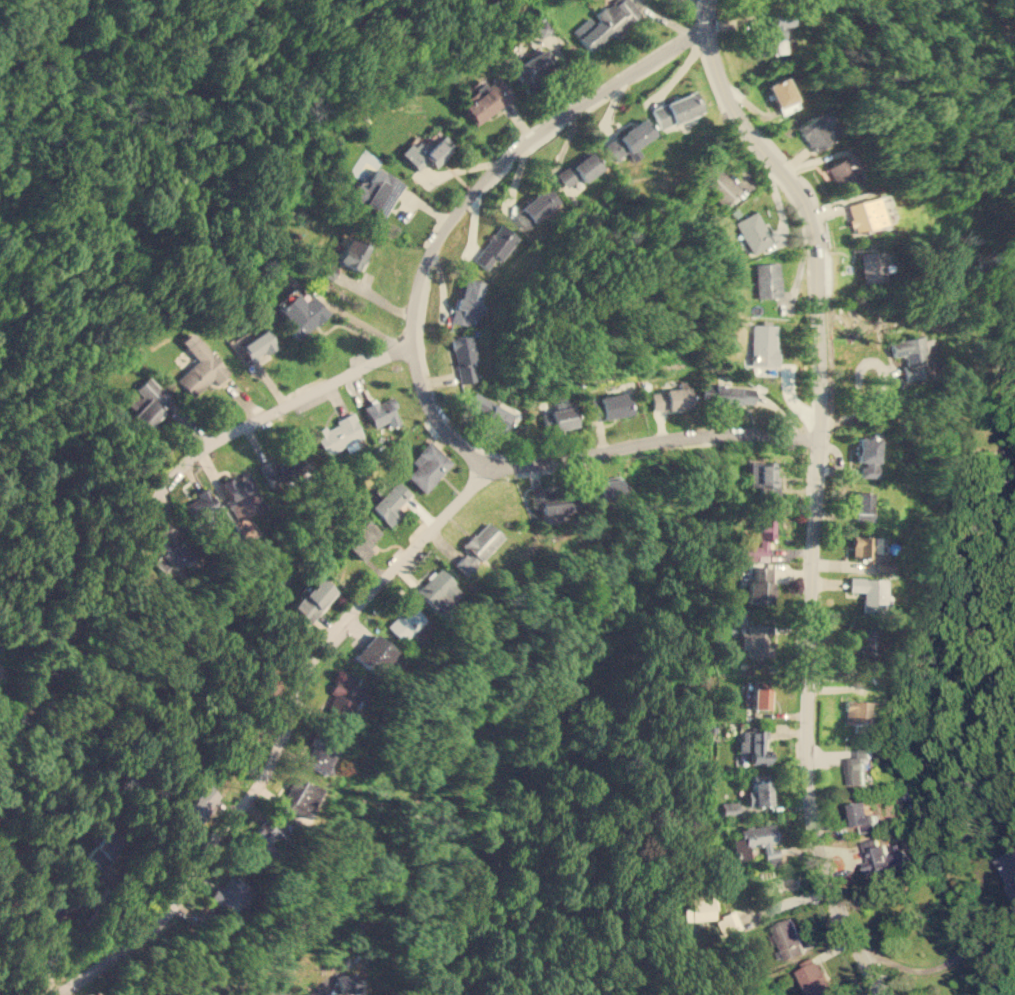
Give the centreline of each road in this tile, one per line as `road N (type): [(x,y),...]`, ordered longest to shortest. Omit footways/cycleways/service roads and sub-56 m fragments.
road 1 (residential): [(880,994),(833,899),(807,742),(818,436),(810,226),(731,104),(708,0)]
road 2 (residential): [(711,31),(533,131),(461,204),(438,231),(423,270),(408,350),(440,426),(482,465),(726,432),(818,436)]
road 3 (residential): [(61,994),(159,930),(256,777),(311,661),(482,465)]
road 4 (residential): [(0,641),(49,619),(183,463),(408,350)]

